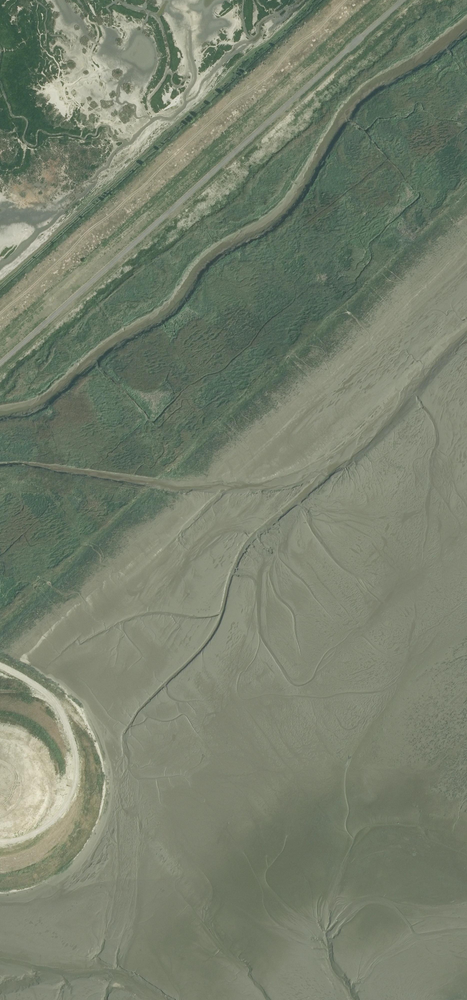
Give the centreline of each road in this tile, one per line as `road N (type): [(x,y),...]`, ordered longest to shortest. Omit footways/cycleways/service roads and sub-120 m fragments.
road 1 (track): [(0,304),(335,0)]
road 2 (track): [(0,842),(45,825),(69,791),(72,767),(52,700),(0,664)]

